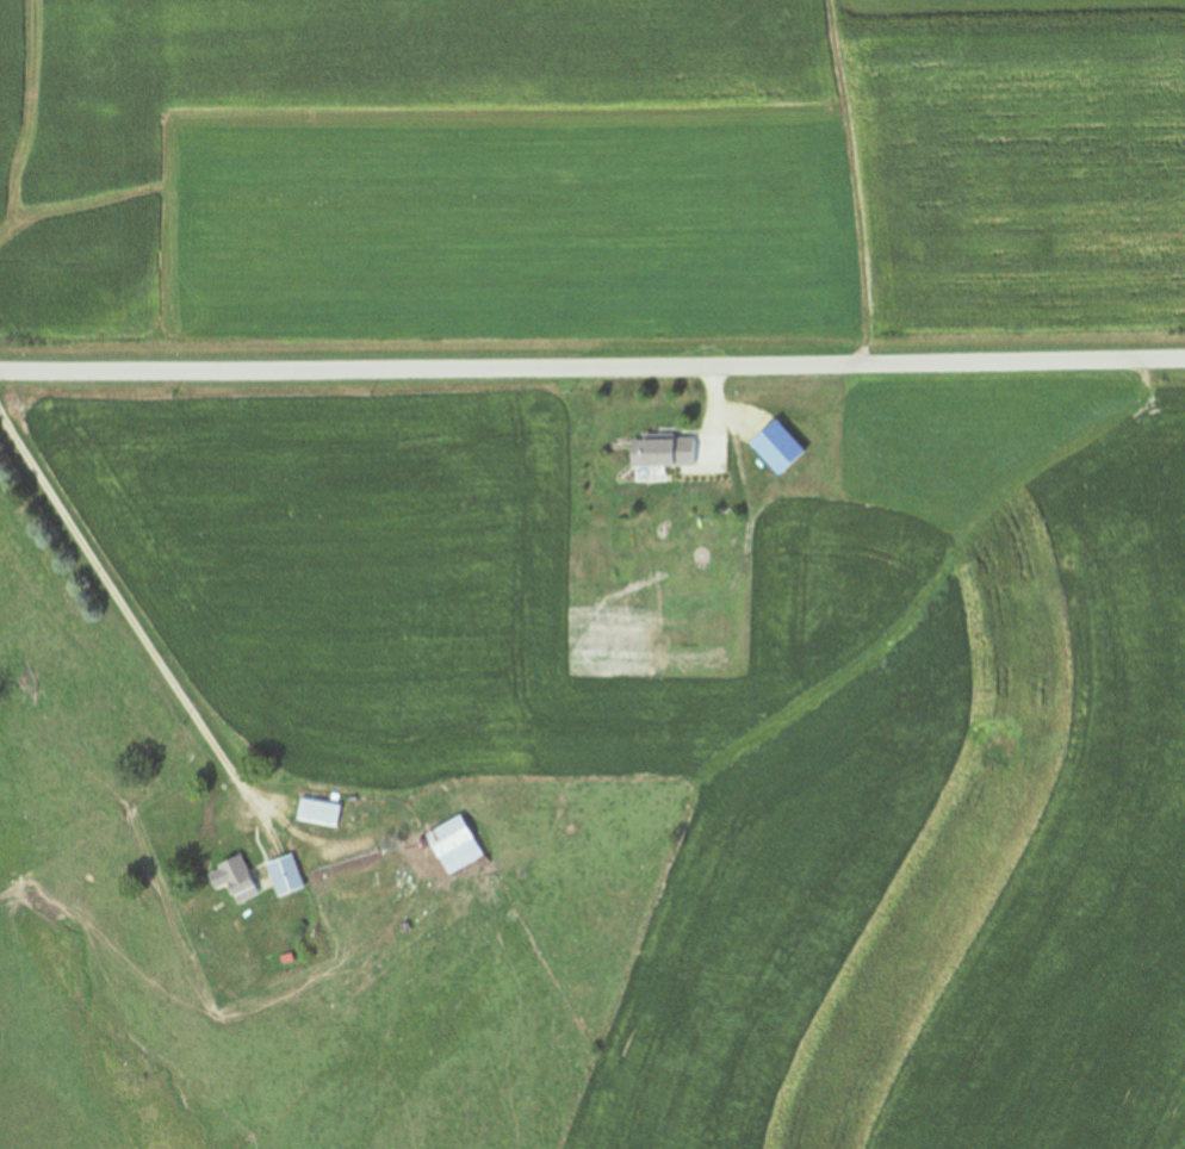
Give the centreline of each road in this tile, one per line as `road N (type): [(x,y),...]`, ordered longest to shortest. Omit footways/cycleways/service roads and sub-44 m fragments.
road 1 (residential): [(1184,354),(459,368),(0,367)]

